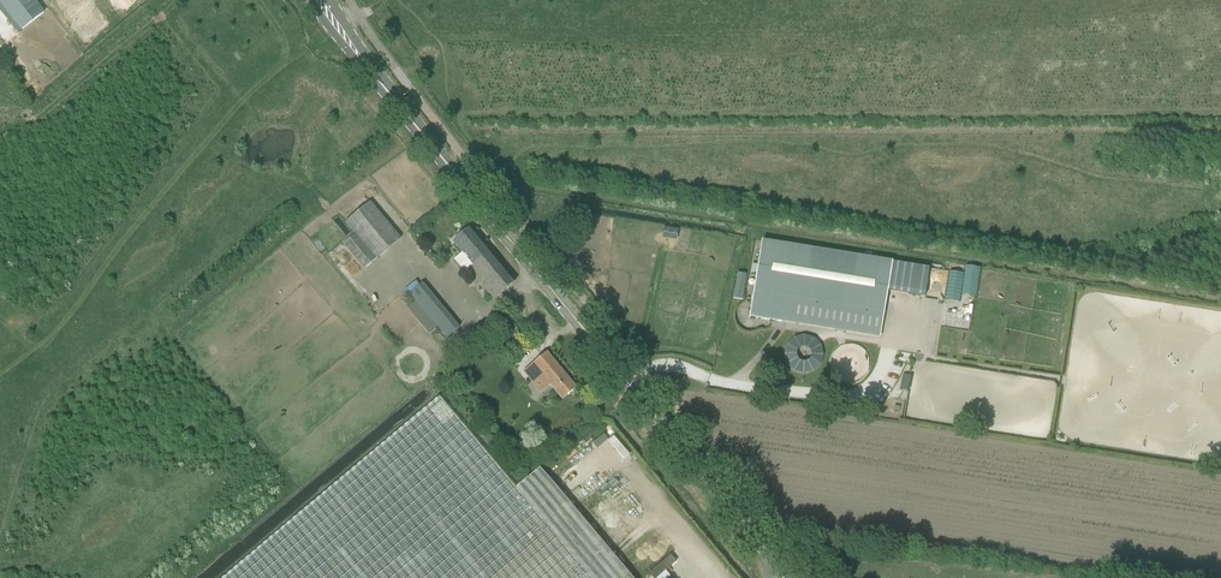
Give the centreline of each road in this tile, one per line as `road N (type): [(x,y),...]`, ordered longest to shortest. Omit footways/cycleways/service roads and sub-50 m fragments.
road 1 (tertiary): [(787,577),(438,155),(322,0)]

